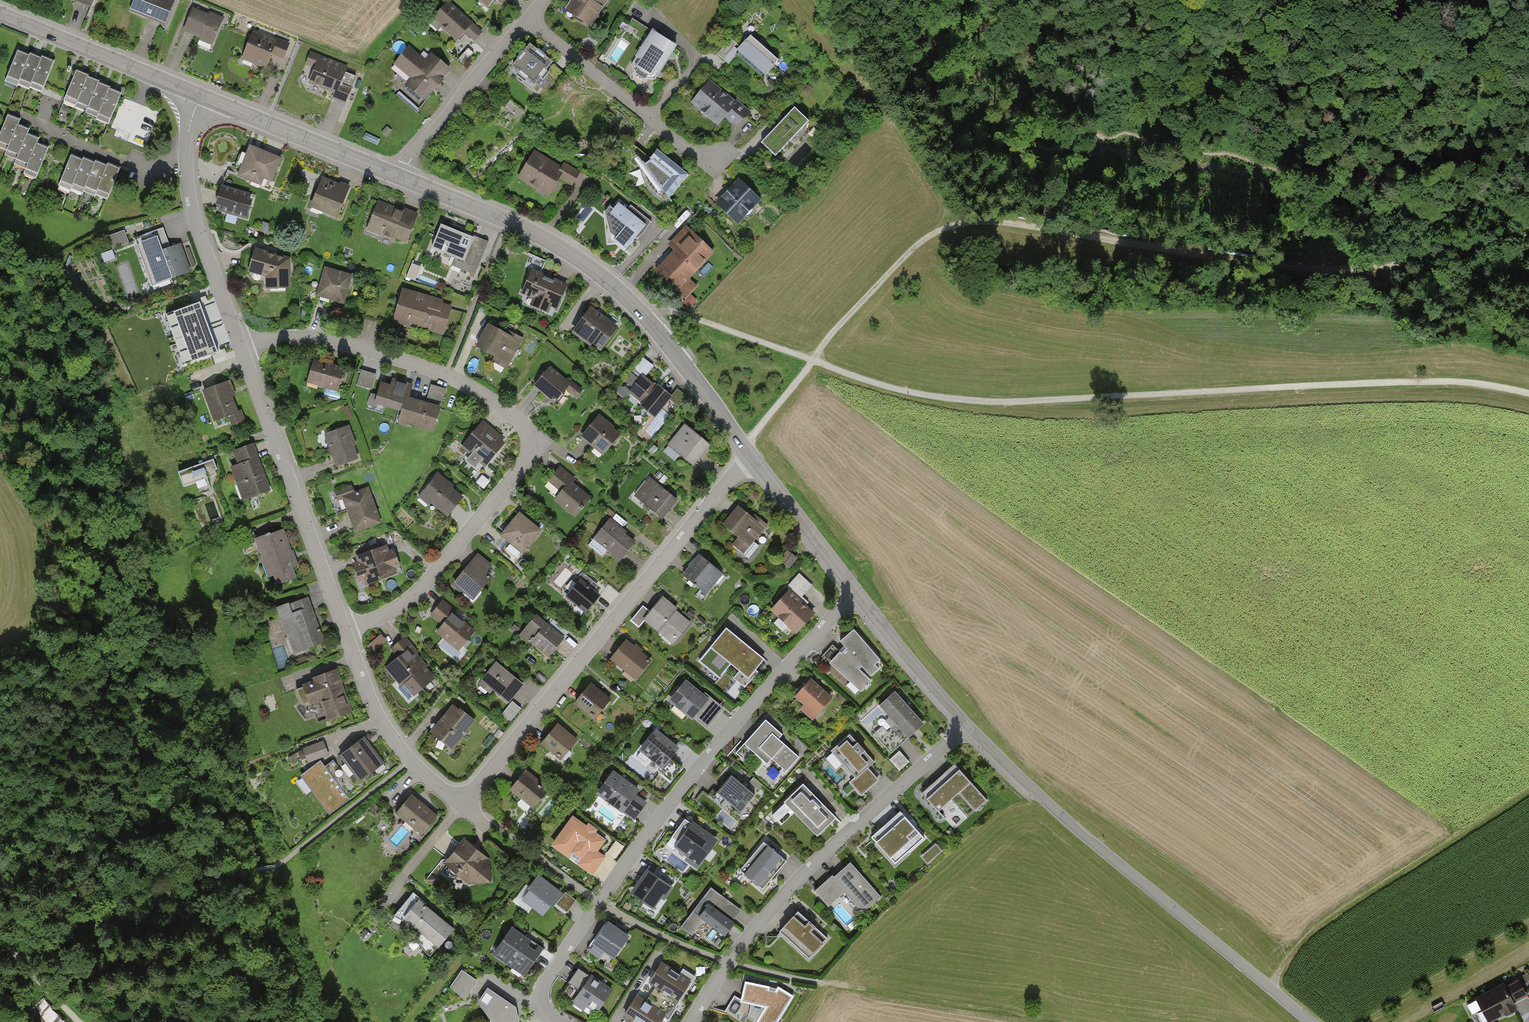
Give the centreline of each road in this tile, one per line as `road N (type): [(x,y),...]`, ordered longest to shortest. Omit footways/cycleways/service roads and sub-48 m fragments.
road 1 (track): [(811,362),(902,257),(935,232),(968,220),(1357,270),(1528,235)]
road 2 (track): [(811,362),(912,393),(990,402),(1417,382),(1528,395)]
road 3 (residential): [(240,345),(327,340),(418,365),(474,389),(541,443),(419,591),(396,611),(342,630)]
road 4 (residential): [(554,1021),(539,1003),(542,984),(598,901),(722,739),(856,593)]
road 5 (residential): [(396,175),(506,222),(602,275),(663,337),(751,456)]
road 6 (residential): [(751,456),(462,803)]
road 7 (residential): [(965,729),(1309,1021)]
road 8 (residential): [(965,729),(775,904),(691,1021)]
road 9 (track): [(1270,990),(1295,945),(1528,793)]
road 10 (residential): [(342,630),(240,345)]
road 11 (residential): [(240,345),(184,165),(201,96)]
road 12 (track): [(1290,0),(1390,12),(1528,0)]
road 13 (residential): [(527,20),(709,165)]
road 14 (track): [(846,986),(1062,1021)]
road 15 (residential): [(0,15),(201,96)]
road 16 (residential): [(462,803),(390,734),(342,630)]
road 17 (track): [(249,871),(196,906),(101,1021)]
road 18 (residential): [(201,96),(396,175)]
road 19 (residential): [(396,175),(527,20)]
road 20 (track): [(644,315),(670,312),(811,362)]
road 21 (residential): [(856,593),(965,729)]
road 22 (residential): [(751,456),(856,593)]
road 23 (track): [(80,1021),(0,927)]
road 24 (residential): [(462,803),(387,898)]

